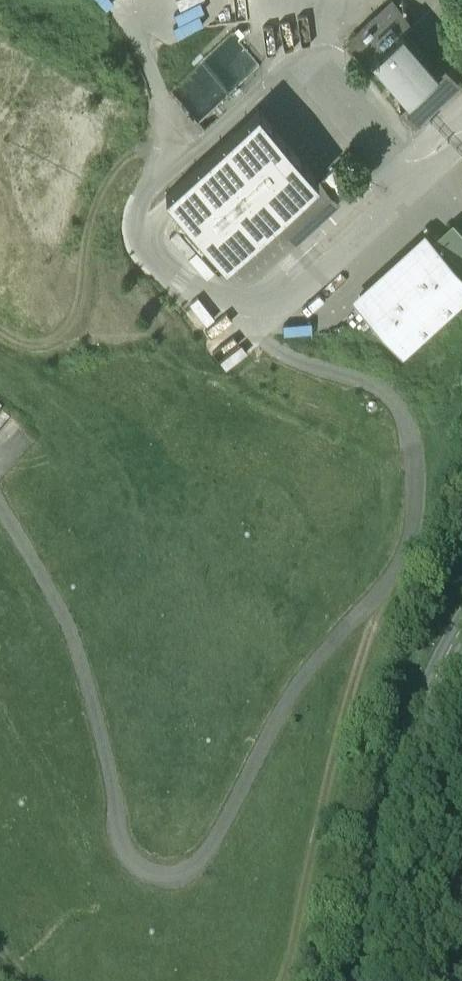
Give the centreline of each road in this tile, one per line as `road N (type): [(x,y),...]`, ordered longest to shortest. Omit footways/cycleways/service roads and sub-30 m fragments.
road 1 (track): [(291,980),(331,771),(374,634),(364,623)]
road 2 (tertiary): [(368,980),(400,780),(430,693),(461,631)]
road 3 (track): [(169,162),(144,137),(124,148),(93,202),(85,275),(62,310),(36,318),(0,302)]

